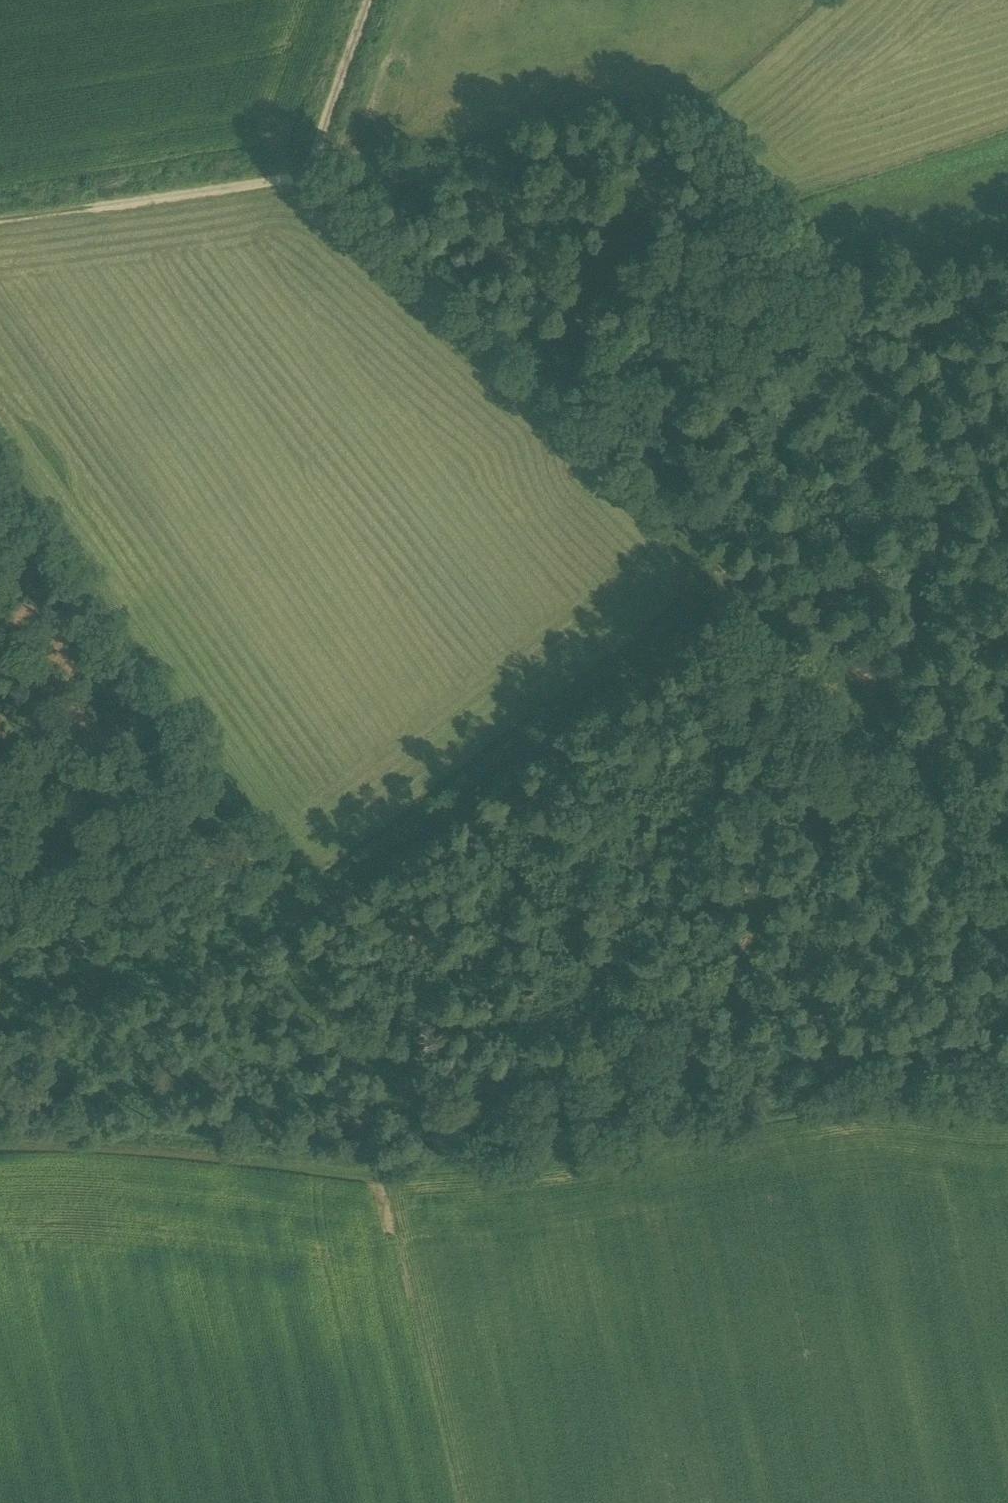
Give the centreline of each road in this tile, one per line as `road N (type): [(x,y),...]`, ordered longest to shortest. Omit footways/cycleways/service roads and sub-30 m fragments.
road 1 (track): [(1007,550),(722,598),(311,902),(251,955),(0,1000)]
road 2 (track): [(722,598),(714,569),(351,199),(313,171),(369,0)]
road 3 (track): [(313,171),(0,215)]

